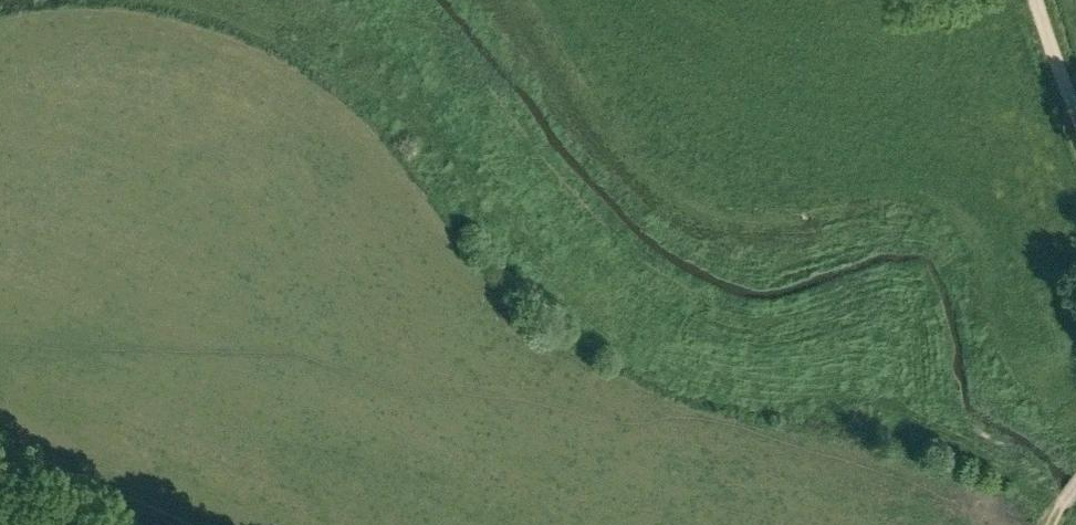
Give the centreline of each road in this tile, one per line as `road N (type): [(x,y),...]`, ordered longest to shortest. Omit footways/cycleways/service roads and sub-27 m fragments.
road 1 (track): [(1052,520),(944,457),(645,384),(506,291),(388,119),(284,32),(94,0)]
road 2 (track): [(177,524),(0,436)]

